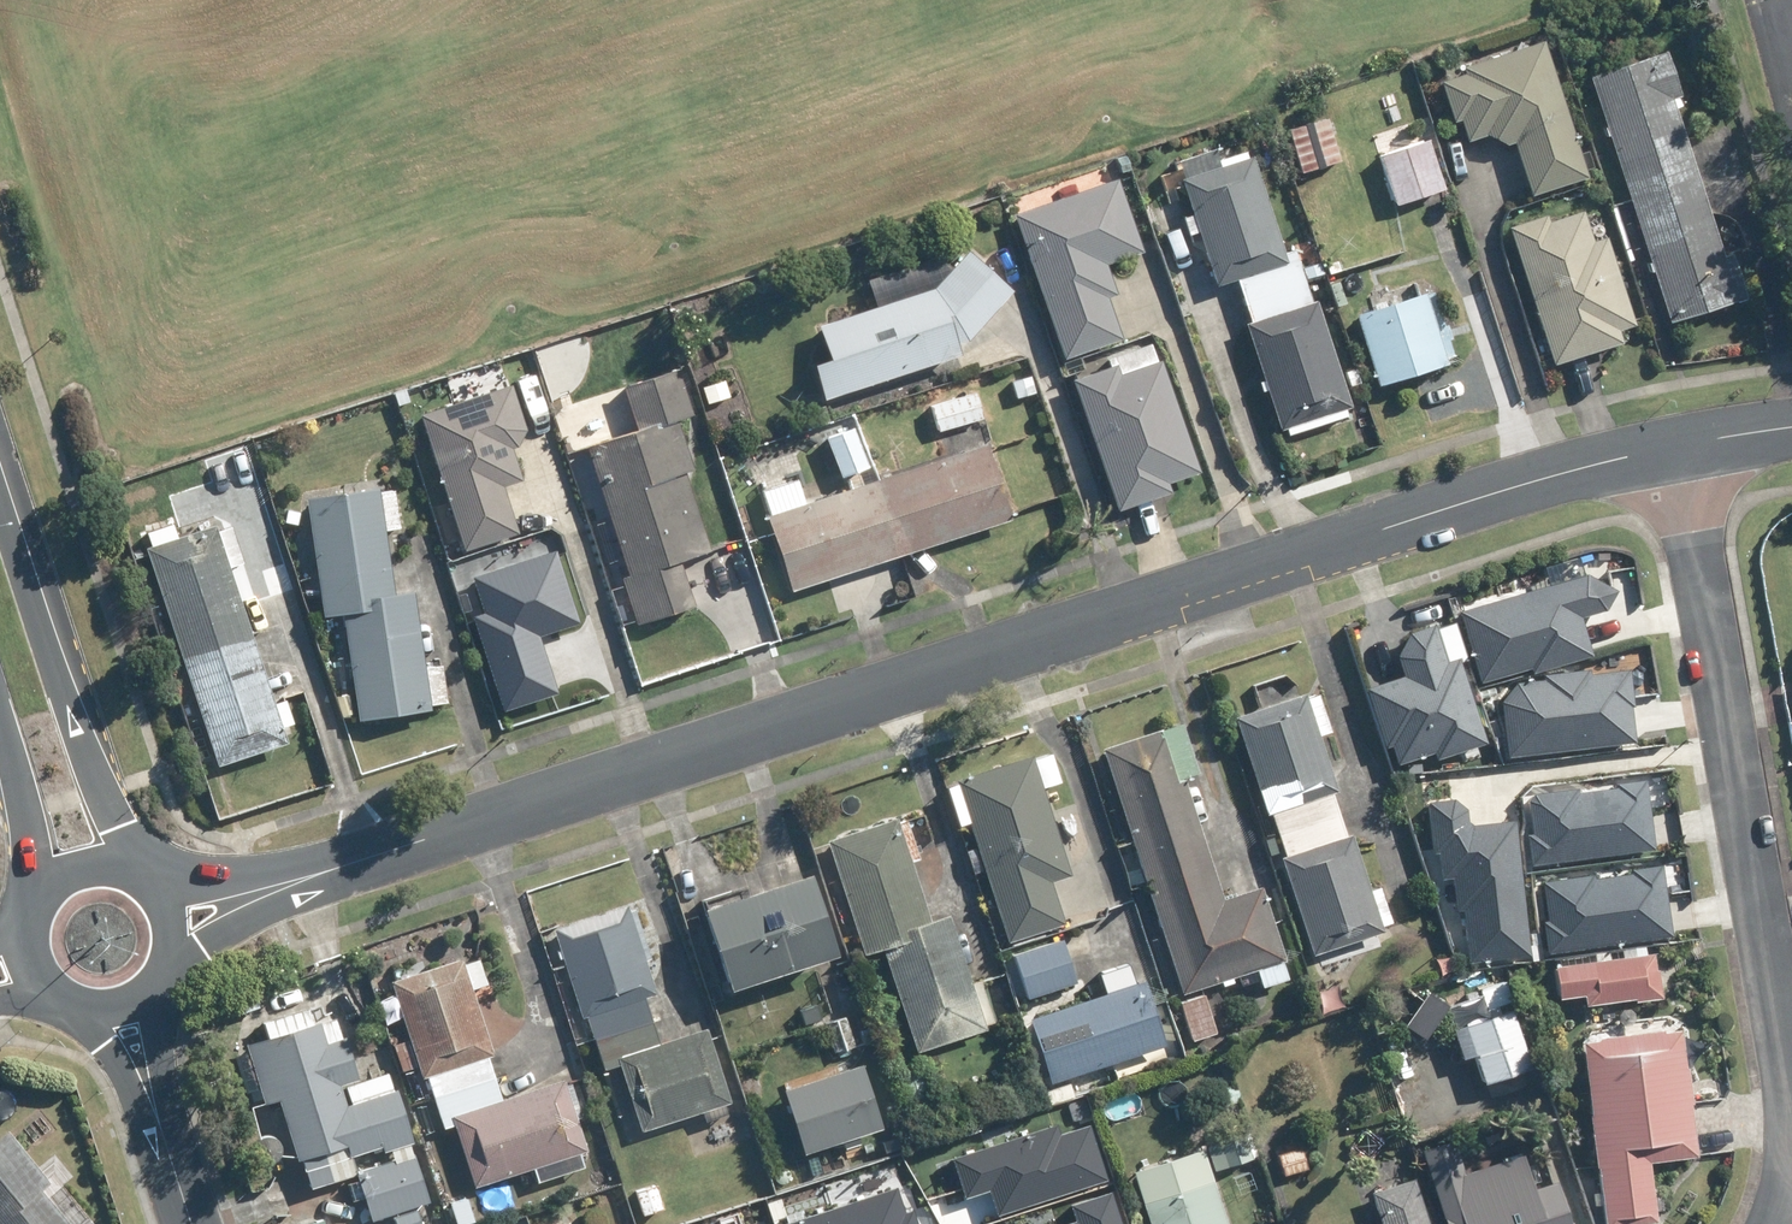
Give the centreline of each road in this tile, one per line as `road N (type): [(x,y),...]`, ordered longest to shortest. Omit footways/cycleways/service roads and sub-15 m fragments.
road 1 (tertiary): [(332,866),(1679,444)]
road 2 (unclassified): [(1791,1096),(1679,444)]
road 3 (tertiary): [(0,499),(84,764),(127,861)]
road 4 (tertiary): [(332,866),(173,964)]
road 5 (tertiary): [(27,896),(19,786),(0,715)]
road 6 (residential): [(159,987),(171,1160)]
road 7 (tertiary): [(162,887),(332,866)]
road 8 (residential): [(171,1160),(91,1016)]

